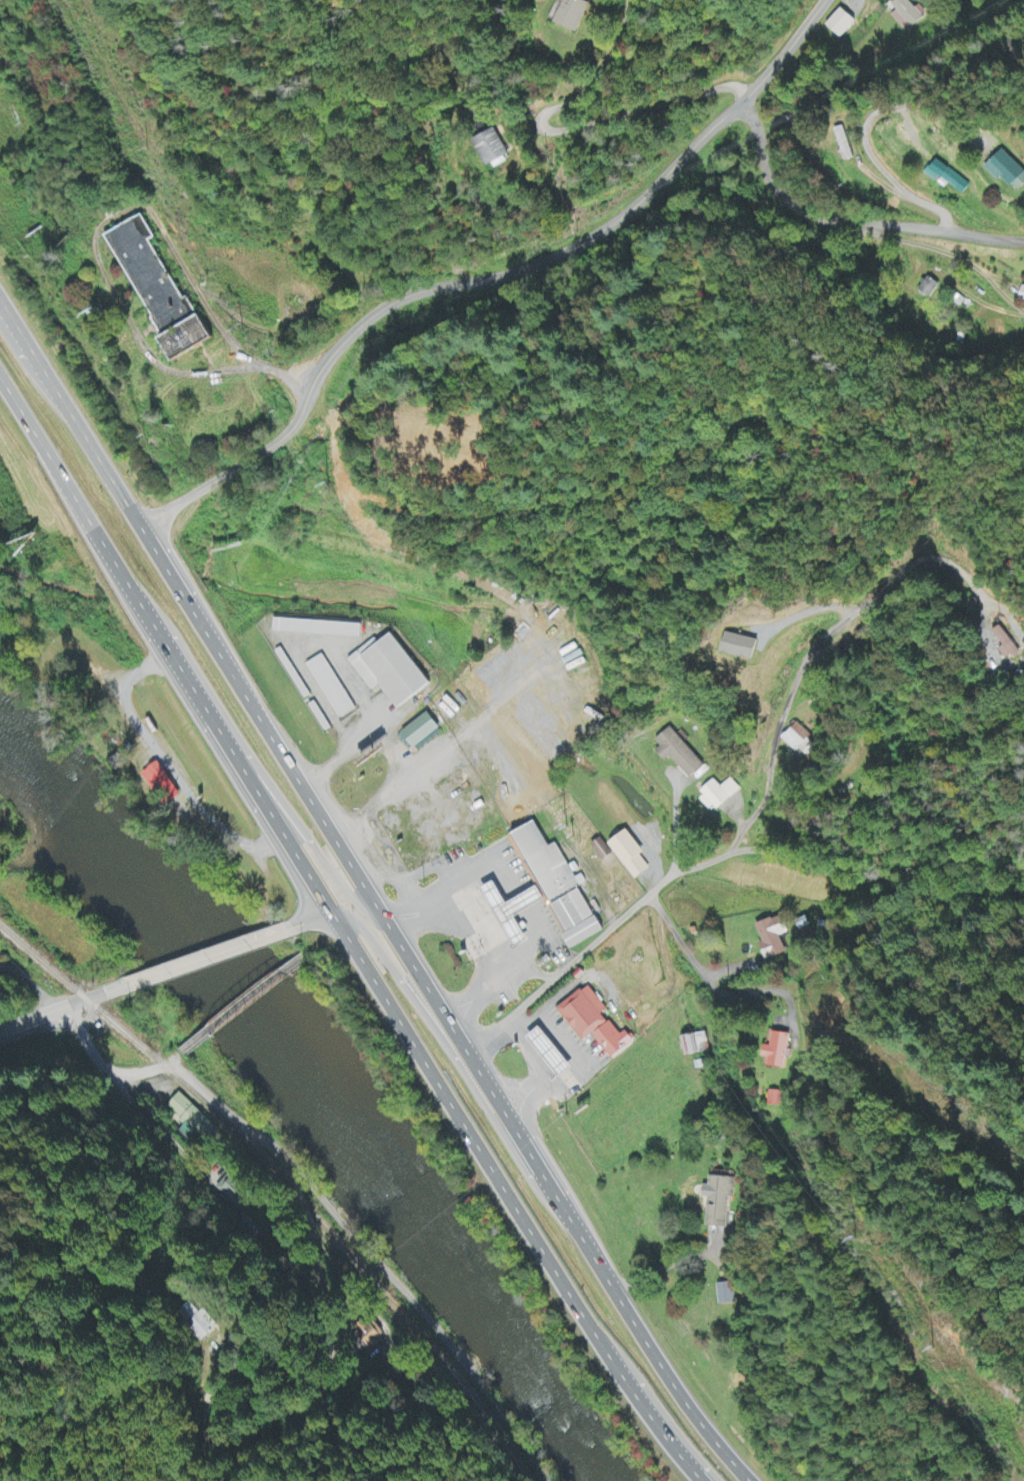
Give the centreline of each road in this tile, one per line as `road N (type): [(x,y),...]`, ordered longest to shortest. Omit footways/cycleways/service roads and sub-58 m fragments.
road 1 (trunk): [(751,1480),(660,1362),(0,303)]
road 2 (residential): [(139,528),(274,442),(383,302),(574,256),(746,96),(825,0)]
road 3 (residential): [(546,1480),(296,1171),(175,1066),(104,1069),(59,1007)]
road 4 (trunk): [(330,910),(626,1382),(704,1480)]
road 5 (trunk): [(0,384),(330,910)]
road 6 (residential): [(735,852),(765,799),(789,697),(820,640),(921,558),(954,566),(979,592)]
road 7 (residential): [(464,1047),(659,884),(735,852)]
road 8 (residential): [(735,852),(765,851),(852,874),(916,865),(1023,872)]
road 9 (trunk): [(500,1102),(462,1067),(370,934),(330,910)]
road 10 (trunk): [(207,713),(266,776),(343,891),(374,900)]
road 11 (residential): [(746,96),(780,193),(828,219),(866,224)]
road 12 (residential): [(866,224),(967,262),(1023,312)]
road 13 (residential): [(130,983),(292,926)]
road 14 (residential): [(866,224),(1023,241)]
road 15 (residential): [(0,1029),(130,983)]

